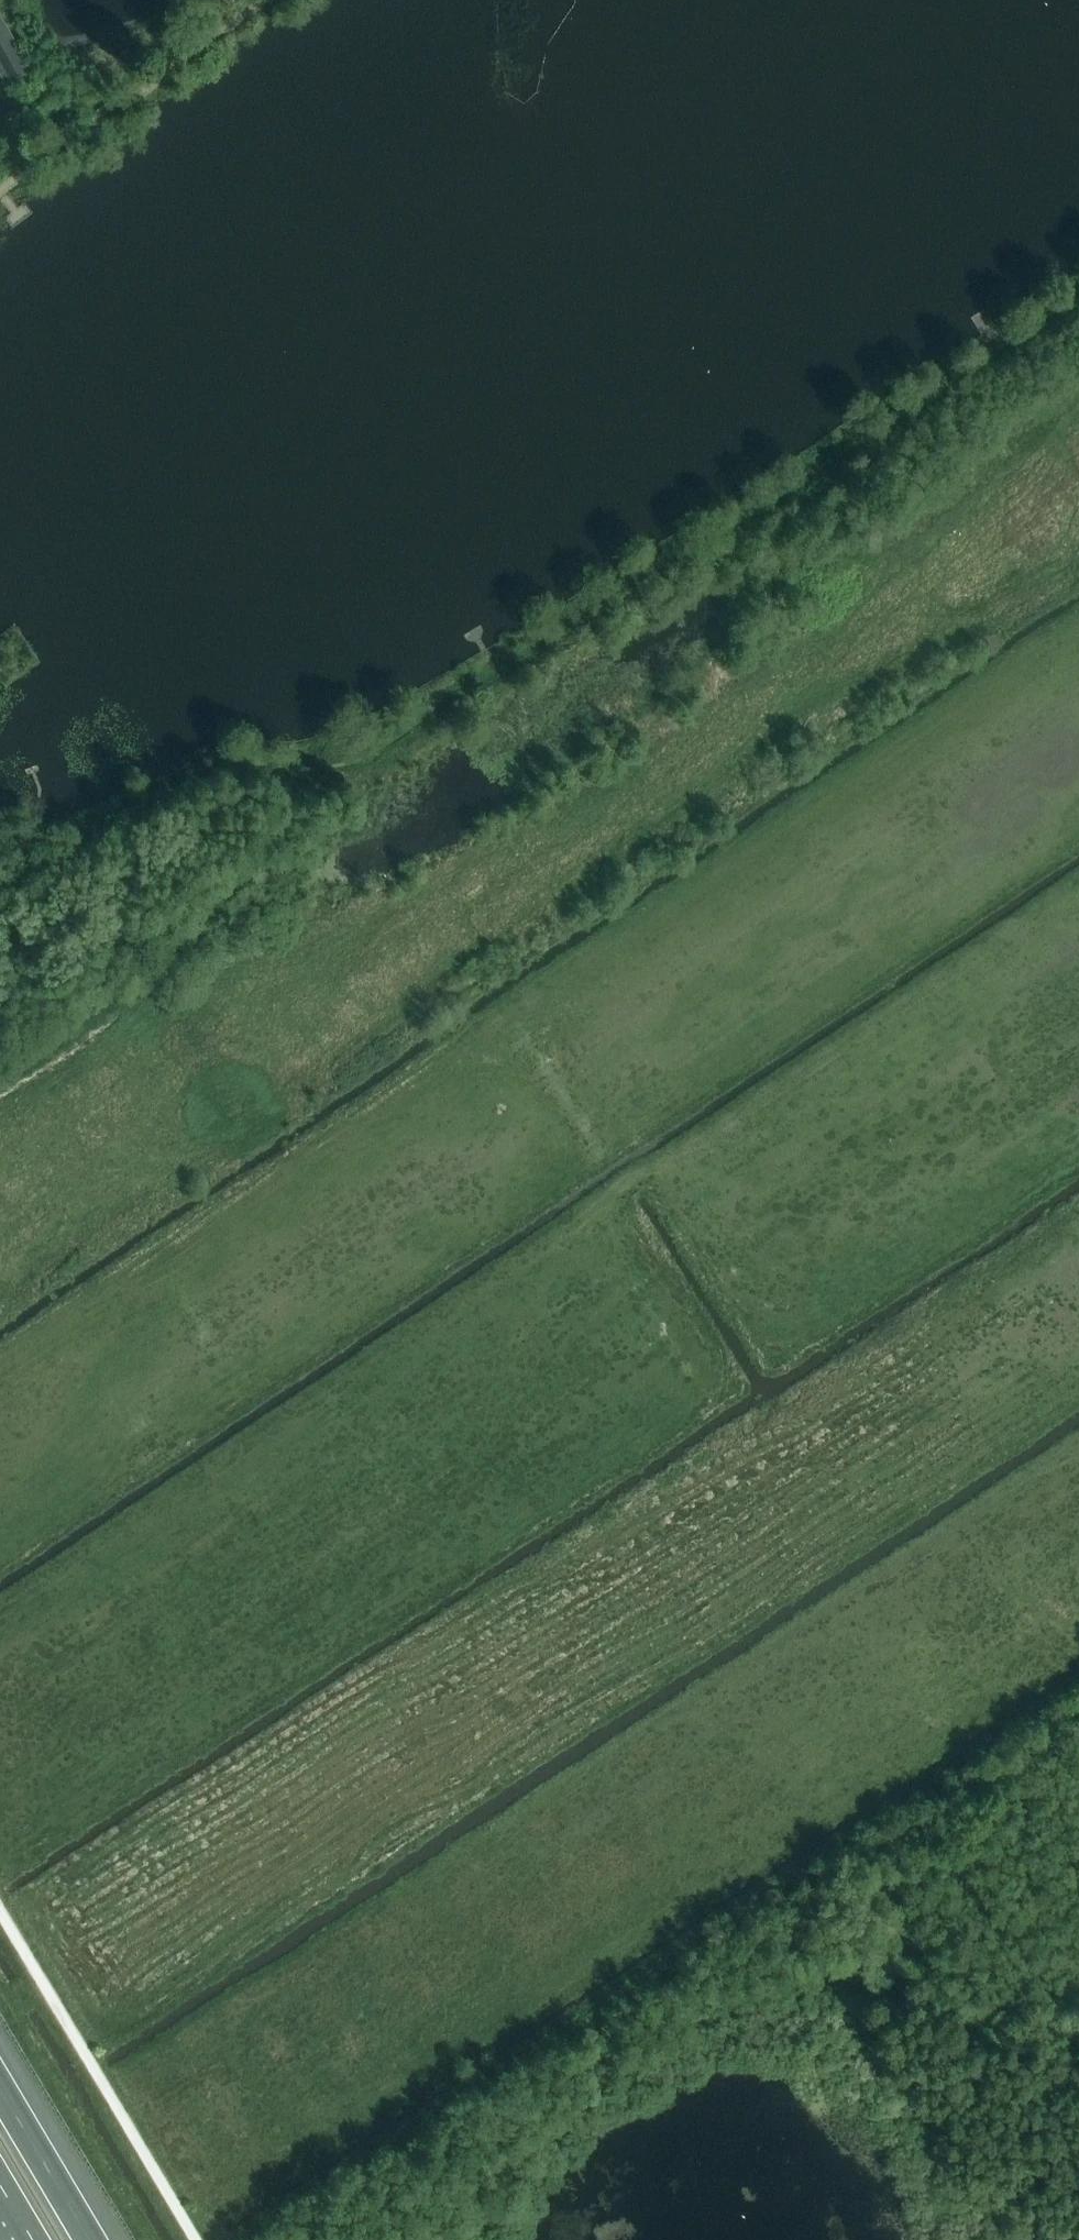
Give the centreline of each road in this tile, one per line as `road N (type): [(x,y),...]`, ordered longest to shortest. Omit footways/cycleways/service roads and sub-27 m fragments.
road 1 (track): [(0,198),(274,0)]
road 2 (motorway): [(91,2239),(0,2087)]

